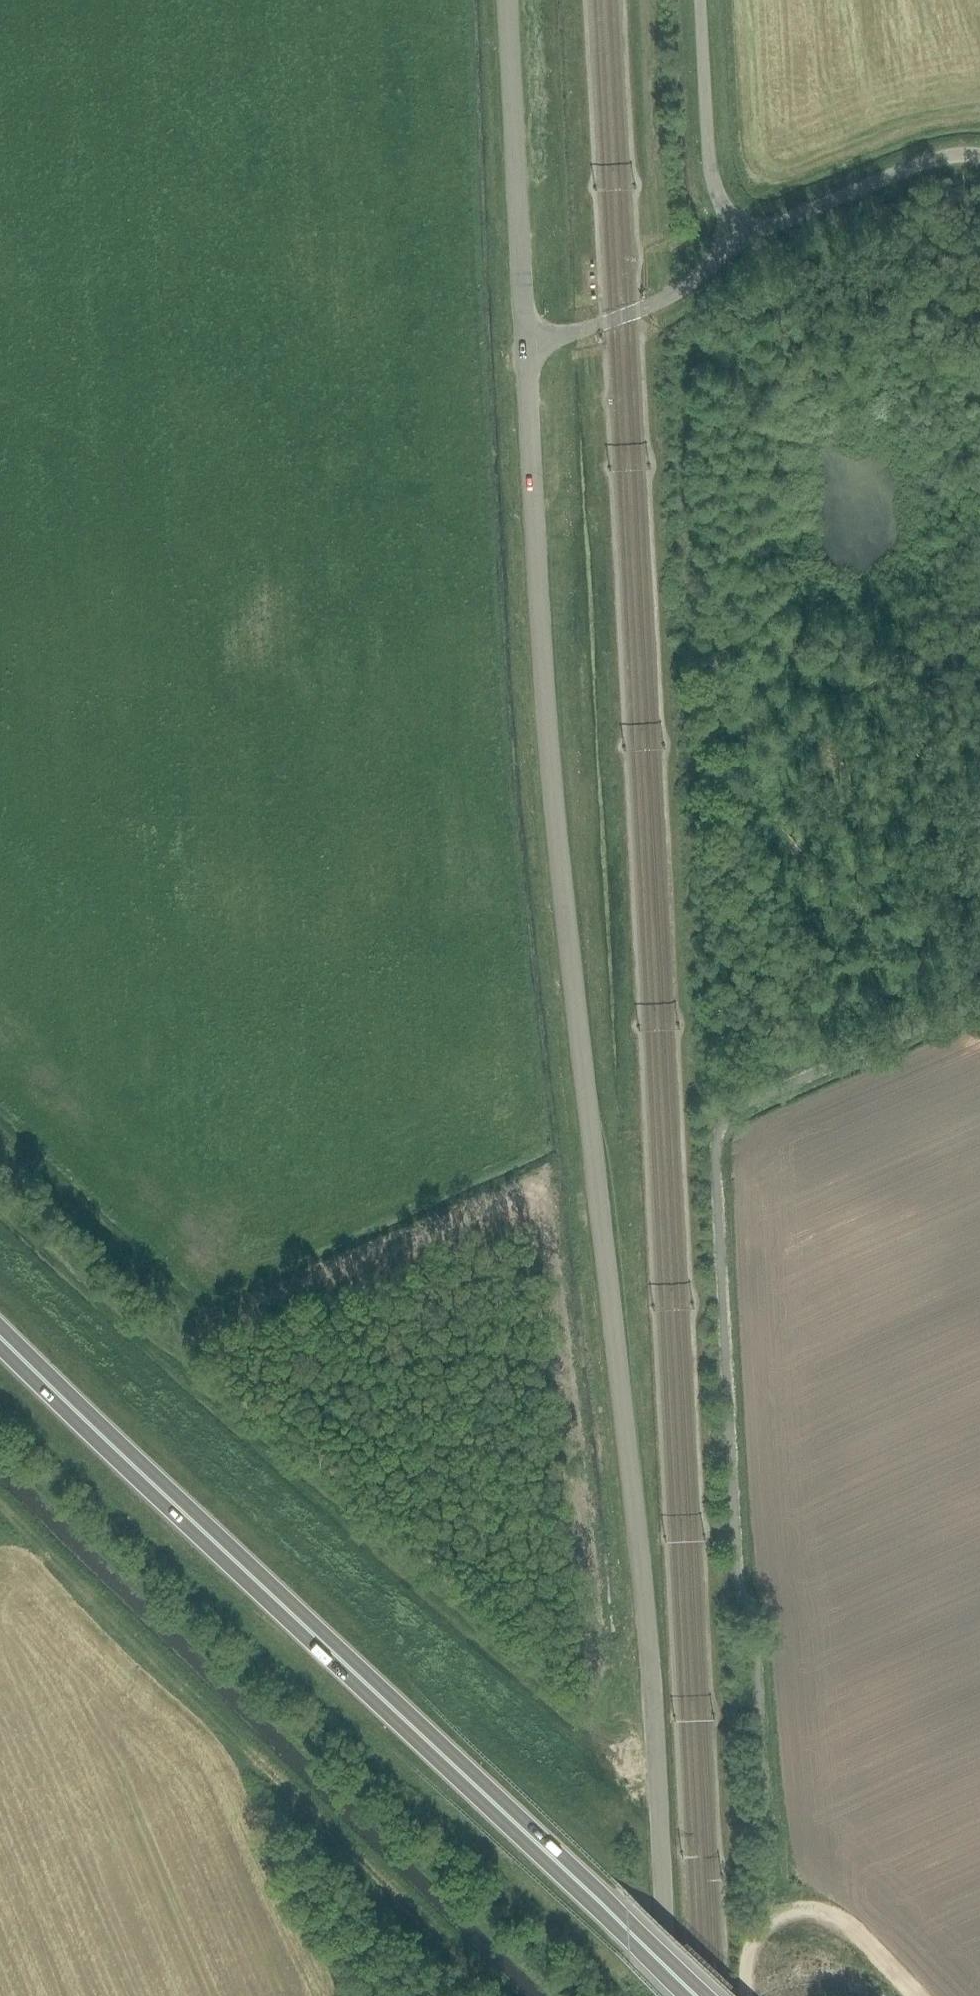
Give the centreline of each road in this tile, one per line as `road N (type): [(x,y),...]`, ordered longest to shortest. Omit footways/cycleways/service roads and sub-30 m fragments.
road 1 (unclassified): [(667,1995),(644,1591),(553,788),(527,338)]
road 2 (trunk): [(701,1995),(0,1336)]
road 3 (unclassified): [(527,338),(508,0)]
road 4 (unclassified): [(979,154),(933,157),(737,240)]
road 5 (unclassified): [(737,240),(715,185),(700,0)]
road 6 (unclassified): [(527,338),(660,303),(737,240)]
road 7 (track): [(760,1929),(779,1916),(825,1914),(916,1995)]

